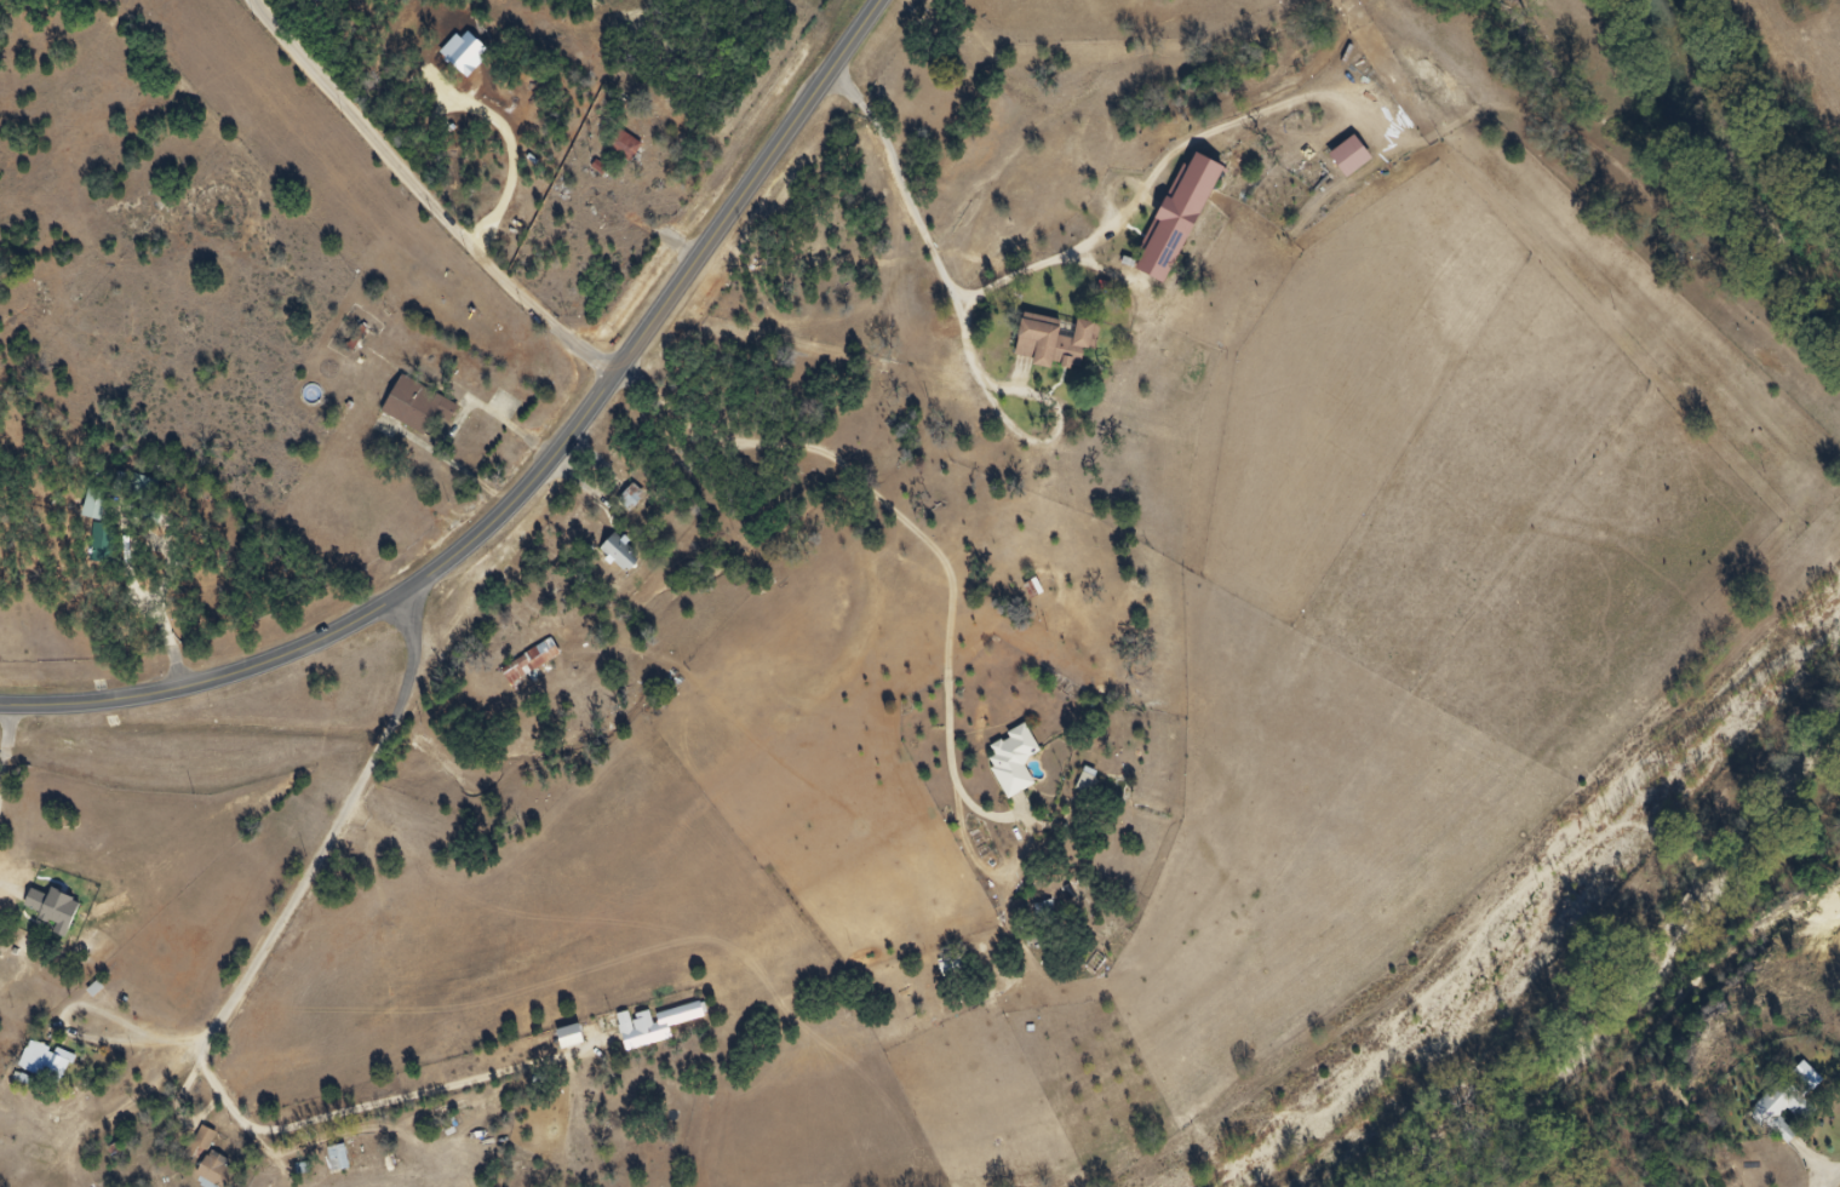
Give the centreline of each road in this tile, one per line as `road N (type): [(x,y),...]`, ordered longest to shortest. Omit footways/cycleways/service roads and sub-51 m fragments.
road 1 (secondary): [(0,707),(73,705),(213,677),(408,587),(486,524),(613,377),(878,0)]
road 2 (residential): [(408,587),(428,627),(415,694),(213,1048),(216,1085),(247,1126),(288,1136),(618,1037)]

